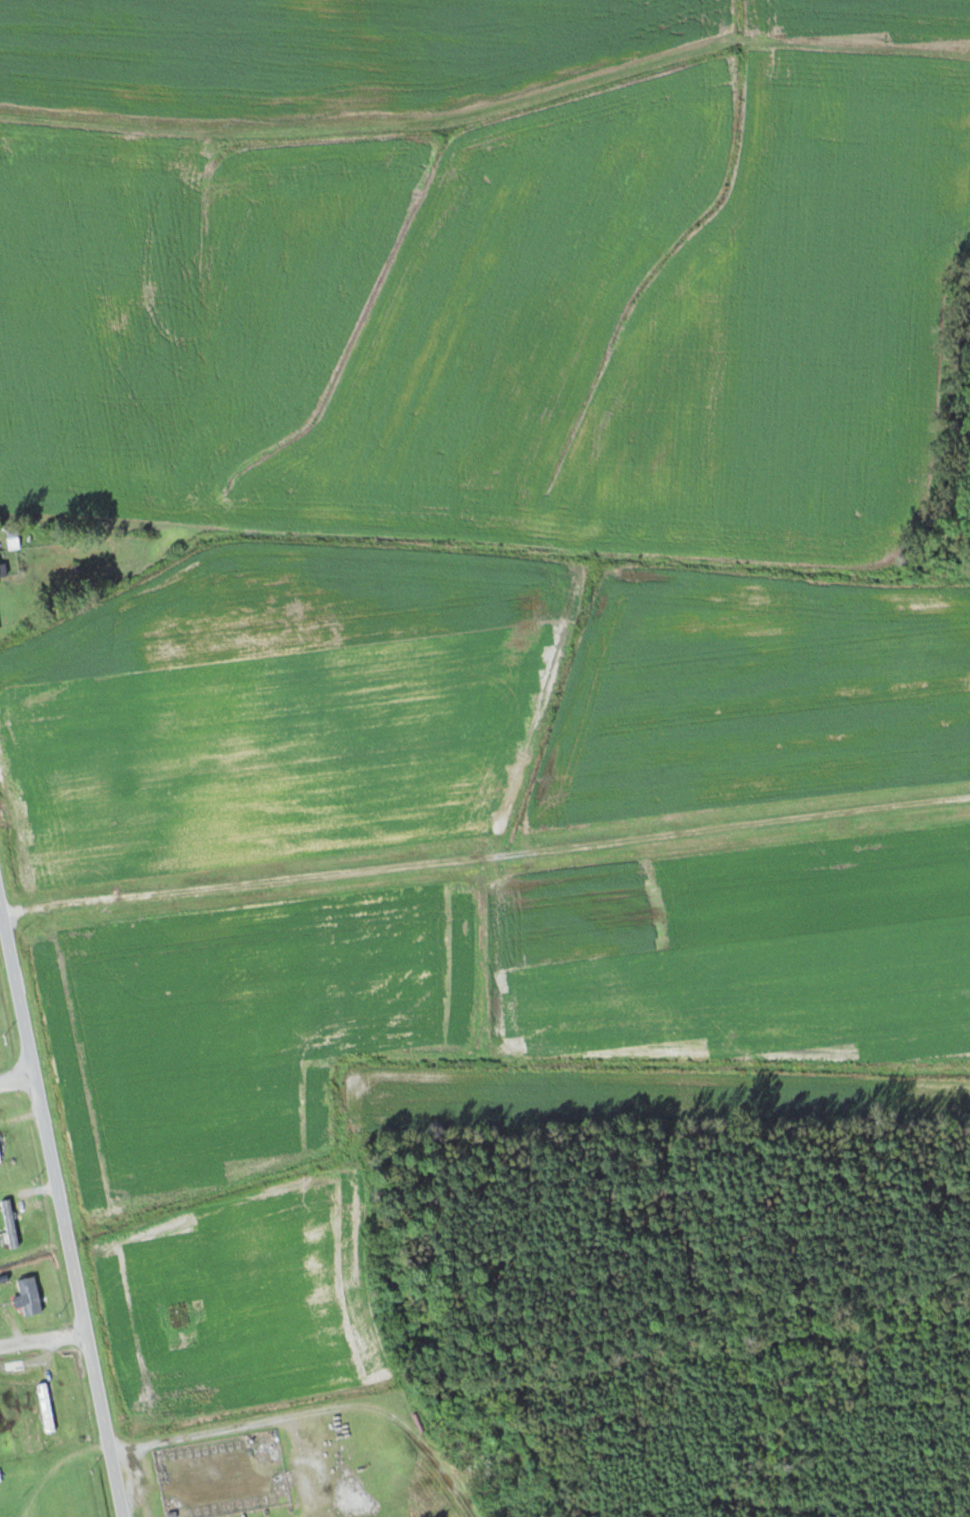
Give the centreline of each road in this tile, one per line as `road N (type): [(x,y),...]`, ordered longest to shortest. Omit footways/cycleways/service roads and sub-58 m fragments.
road 1 (secondary): [(125,1516),(0,906)]

